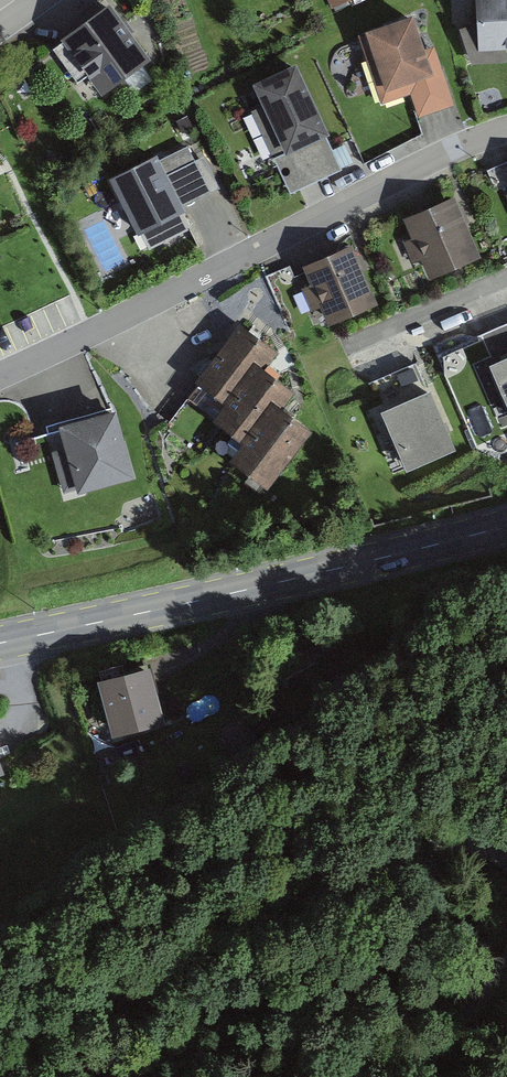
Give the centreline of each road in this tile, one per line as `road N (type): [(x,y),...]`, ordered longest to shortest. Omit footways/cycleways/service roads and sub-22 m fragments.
road 1 (residential): [(0,374),(506,131)]
road 2 (track): [(0,1063),(381,869),(467,839),(506,851)]
road 3 (secondary): [(0,642),(506,525)]
road 4 (track): [(506,965),(404,1076)]

